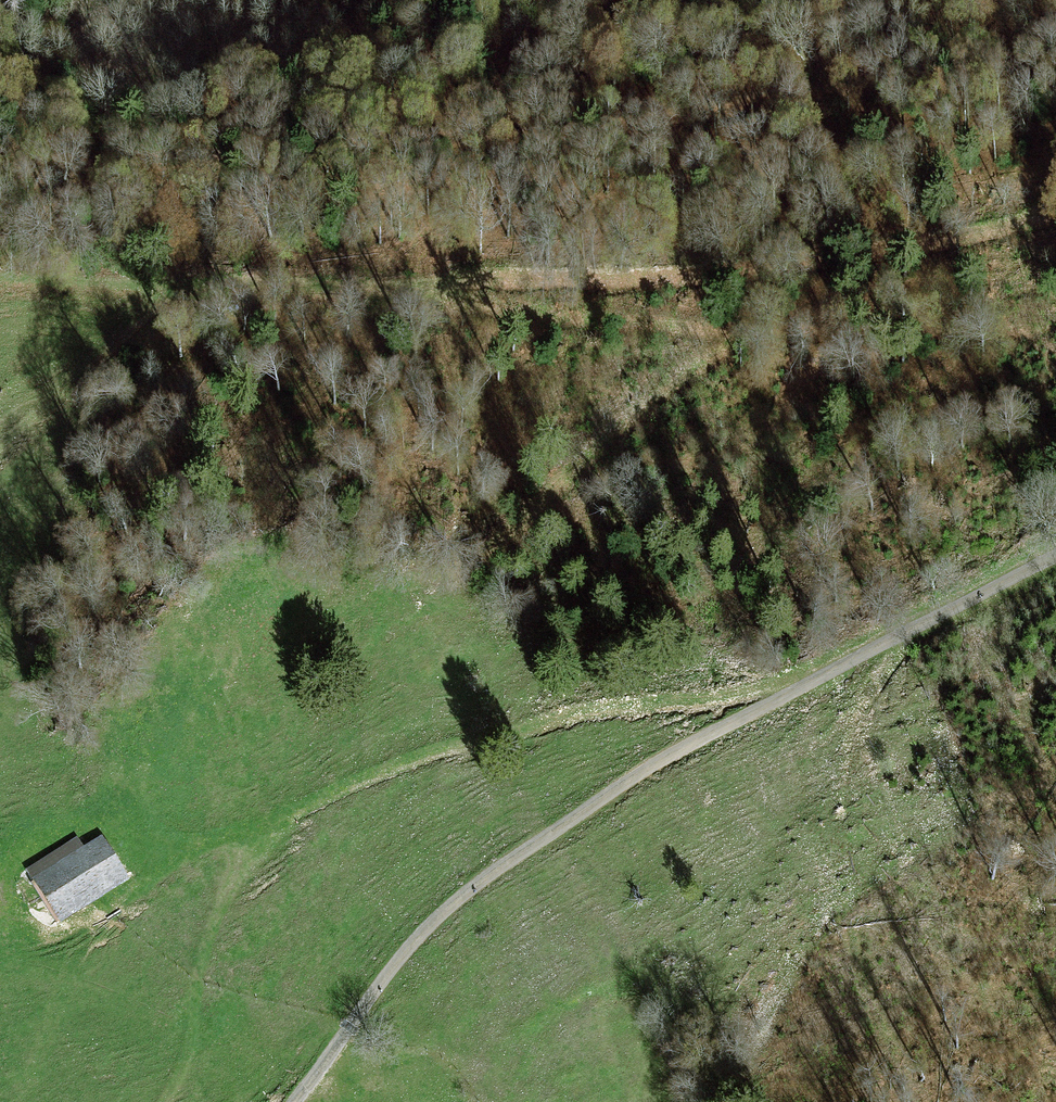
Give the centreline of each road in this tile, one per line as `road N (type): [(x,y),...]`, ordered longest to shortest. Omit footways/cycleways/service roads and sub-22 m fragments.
road 1 (track): [(0,171),(556,132),(1055,60)]
road 2 (track): [(1055,213),(891,250),(663,280),(99,288),(0,281)]
road 3 (unclassified): [(294,1101),(412,945),(480,883),(686,747),(1055,556)]
road 4 (track): [(414,284),(518,308),(746,331),(1055,331)]
road 5 (track): [(259,831),(394,768),(570,715),(818,679)]
road 6 (track): [(746,331),(580,463),(471,564)]
road 7 (track): [(259,831),(227,890),(190,1054),(169,1101)]
road 8 (track): [(219,286),(142,312),(0,452)]
road 9 (track): [(0,824),(96,805),(179,841),(259,831)]
road 10 (track): [(0,227),(56,210),(147,165)]

